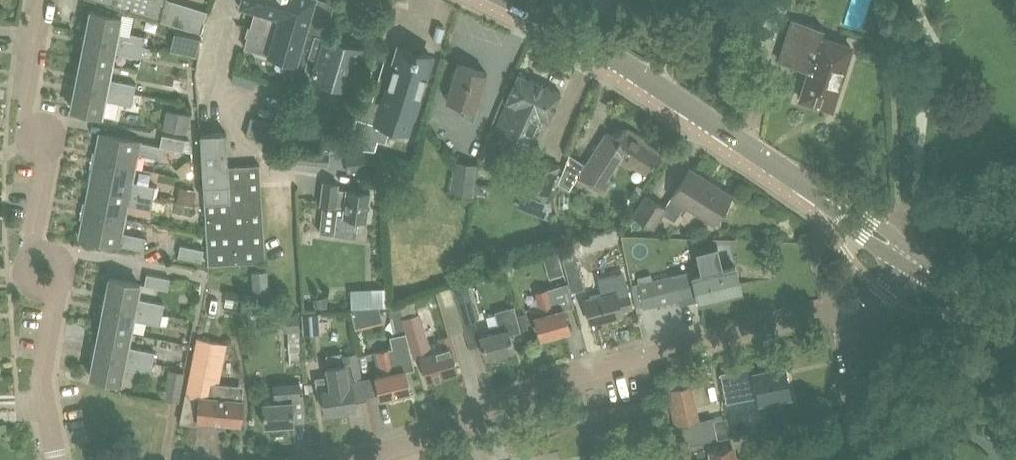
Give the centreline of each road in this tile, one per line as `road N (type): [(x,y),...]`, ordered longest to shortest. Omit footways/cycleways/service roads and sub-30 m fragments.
road 1 (residential): [(349,459),(583,367),(829,311),(861,317)]
road 2 (residential): [(58,459),(42,375),(58,296),(36,258),(47,145),(26,115),(46,0)]
road 3 (primary): [(910,260),(665,89),(517,0)]
road 4 (residential): [(877,459),(854,334),(861,317)]
road 5 (primary): [(1015,333),(910,260)]
road 6 (residential): [(1015,223),(938,228),(910,260)]

